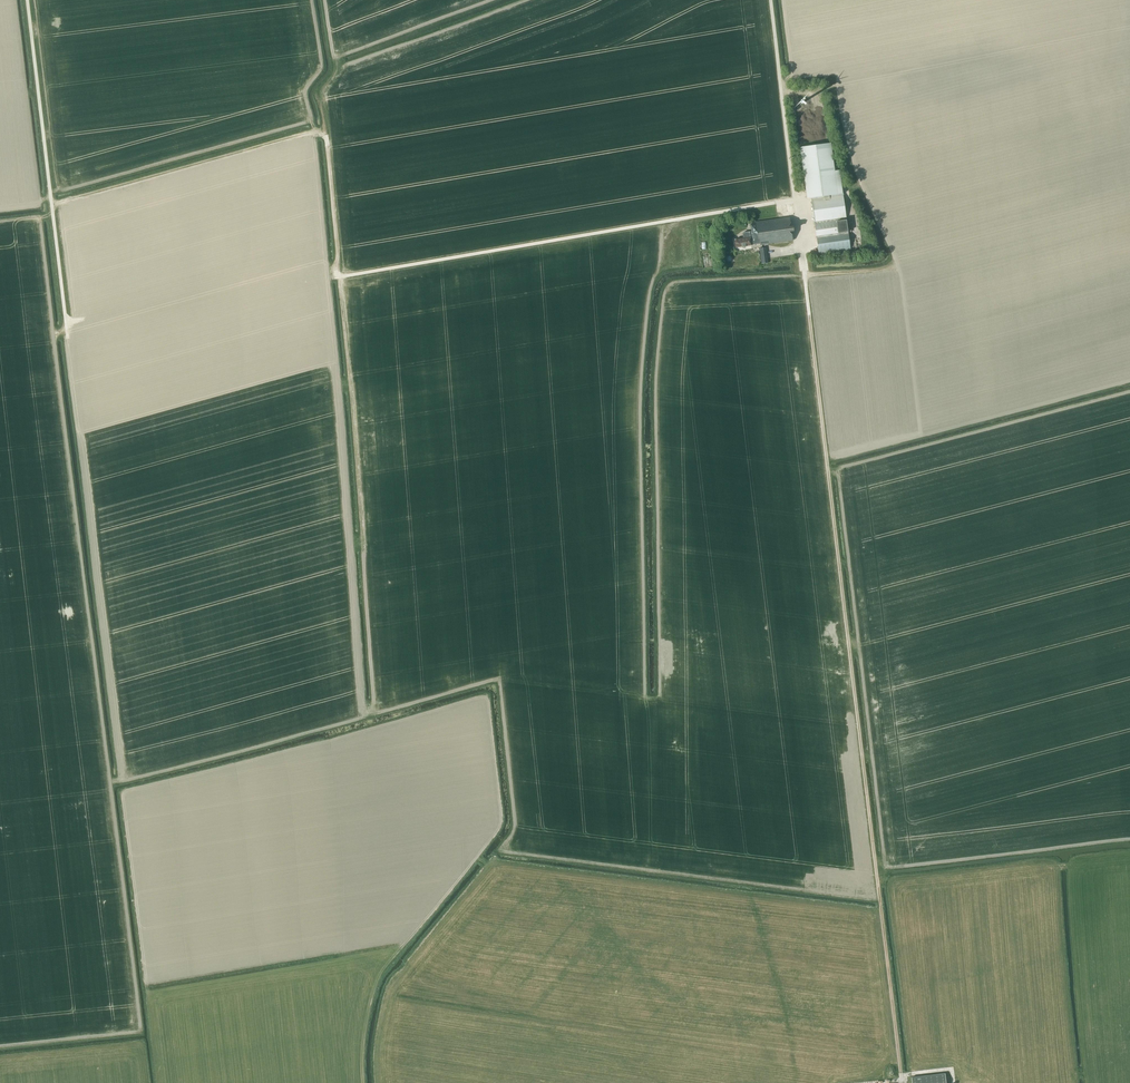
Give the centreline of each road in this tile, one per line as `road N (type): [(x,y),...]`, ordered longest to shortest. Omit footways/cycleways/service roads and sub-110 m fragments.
road 1 (track): [(795,200),(344,276),(334,268),(327,138),(311,133),(52,204)]
road 2 (track): [(902,1082),(801,249)]

